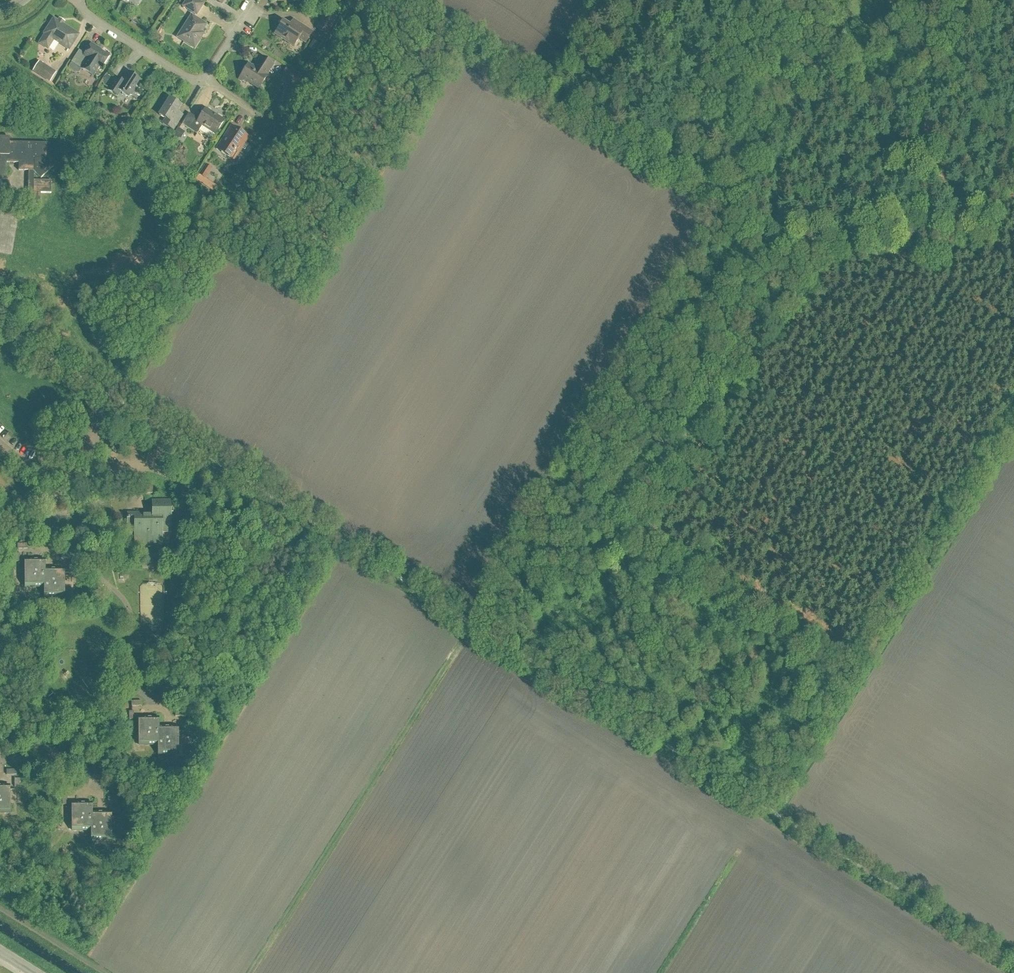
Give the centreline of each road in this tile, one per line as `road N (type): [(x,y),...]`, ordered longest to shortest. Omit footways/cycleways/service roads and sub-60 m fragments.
road 1 (track): [(857,0),(249,972)]
road 2 (track): [(771,811),(1001,440)]
road 3 (residential): [(205,77),(184,75),(85,12),(80,0)]

